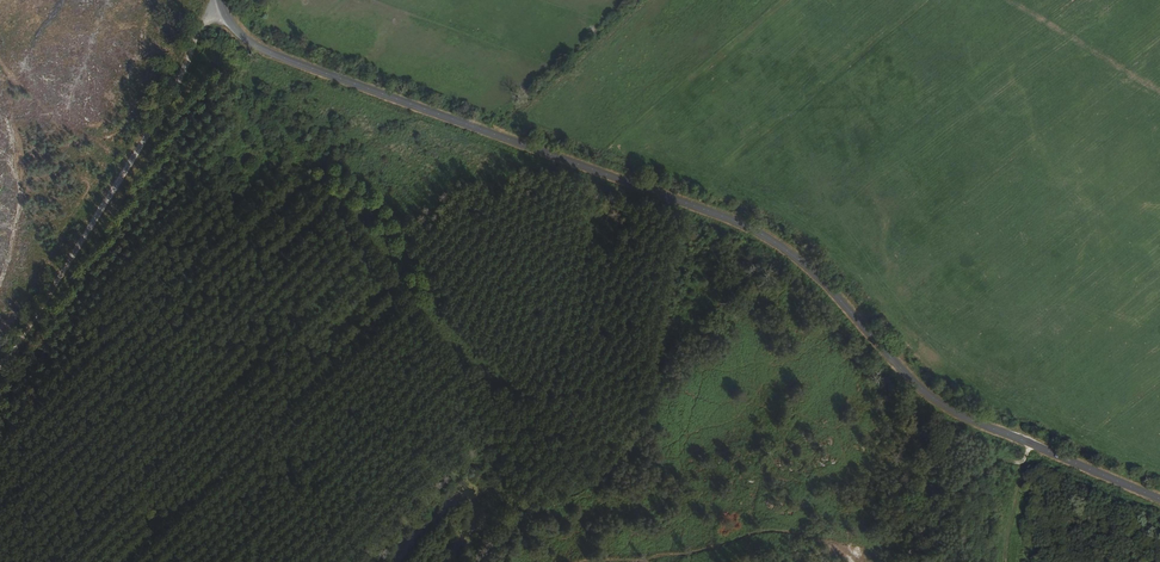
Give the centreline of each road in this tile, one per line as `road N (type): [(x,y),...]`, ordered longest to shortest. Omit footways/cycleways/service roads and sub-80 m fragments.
road 1 (tertiary): [(220,0),(238,36),(257,50),(742,223),(792,252),(931,399),(1159,500)]
road 2 (track): [(225,15),(205,29),(0,372)]
road 3 (track): [(849,561),(826,542),(771,532),(649,561)]
road 4 (track): [(1031,445),(1026,457),(991,463),(921,517),(898,561)]

